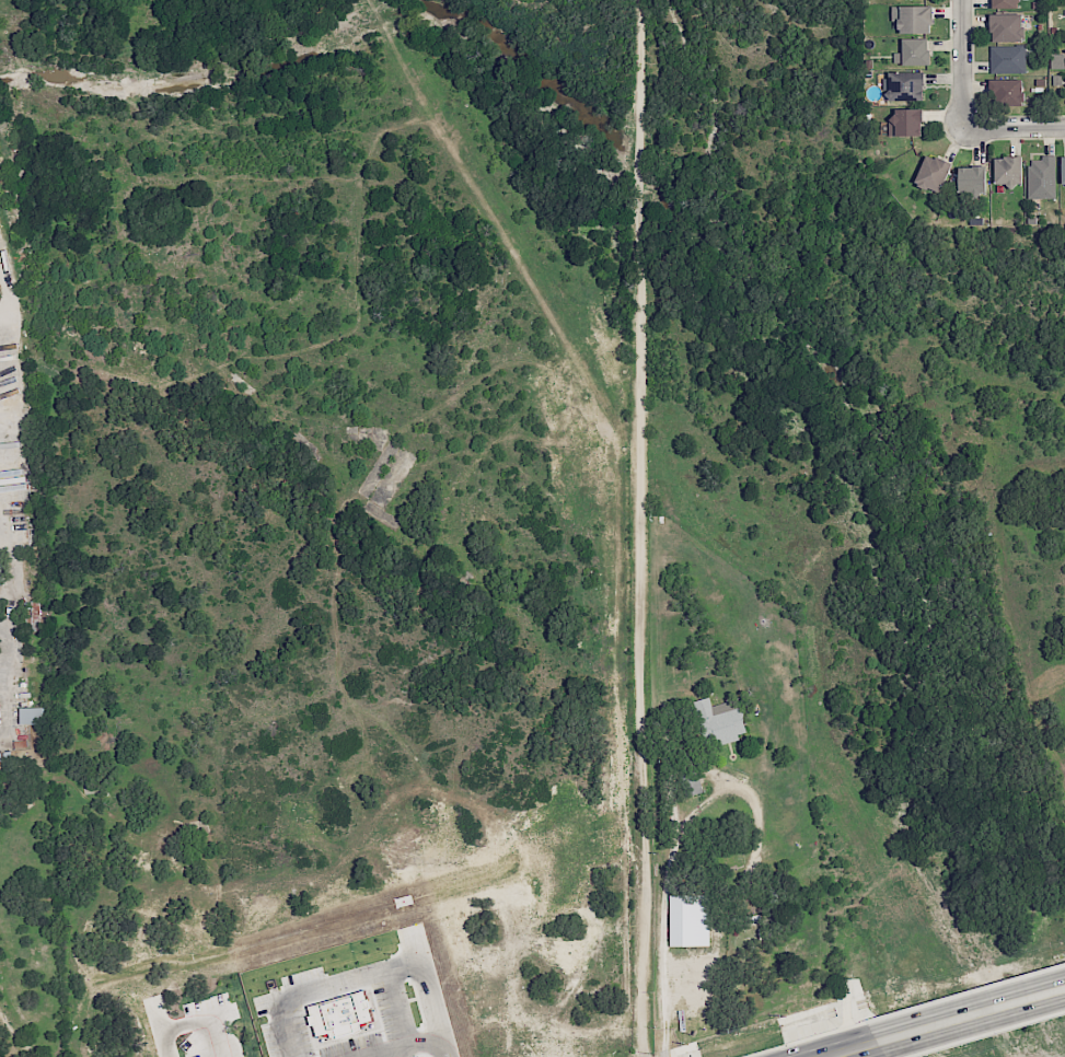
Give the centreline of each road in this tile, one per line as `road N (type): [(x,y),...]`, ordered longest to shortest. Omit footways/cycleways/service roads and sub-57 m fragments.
road 1 (secondary): [(1064,989),(878,1043)]
road 2 (residential): [(962,128),(961,0)]

